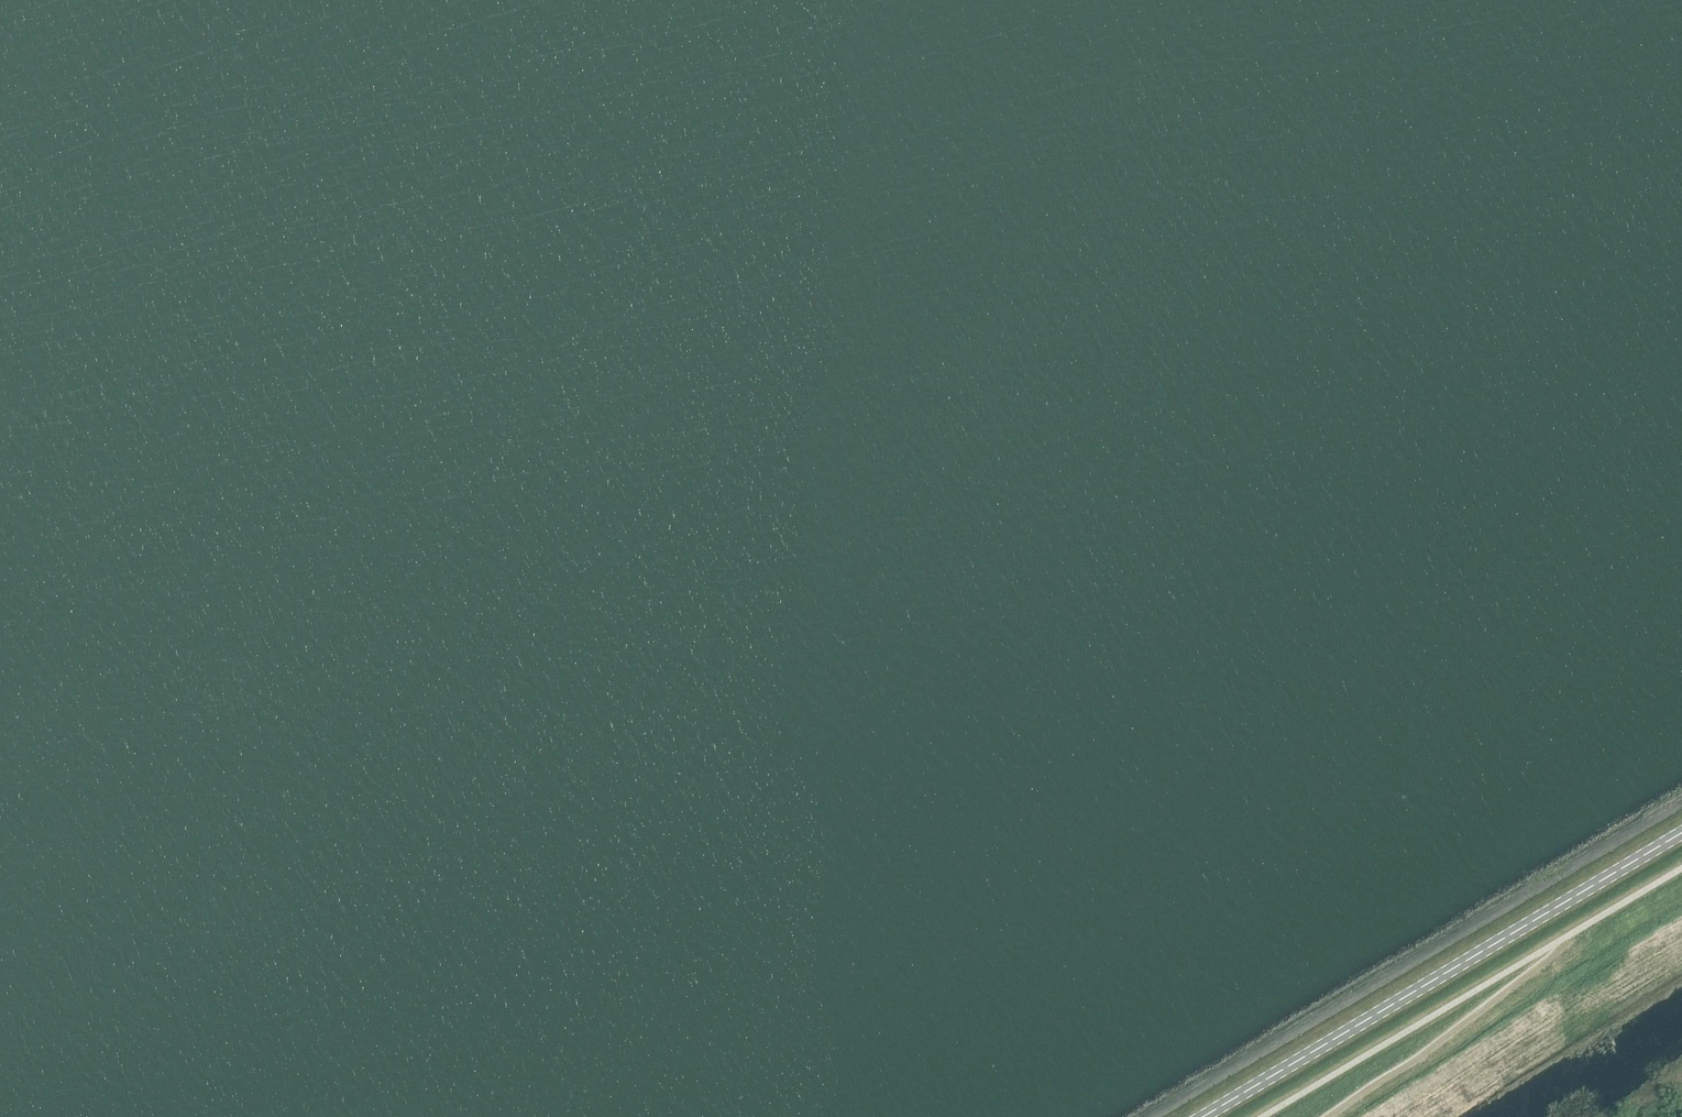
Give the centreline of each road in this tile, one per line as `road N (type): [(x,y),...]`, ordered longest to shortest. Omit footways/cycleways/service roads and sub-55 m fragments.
road 1 (secondary): [(1203,1116),(1681,834)]

